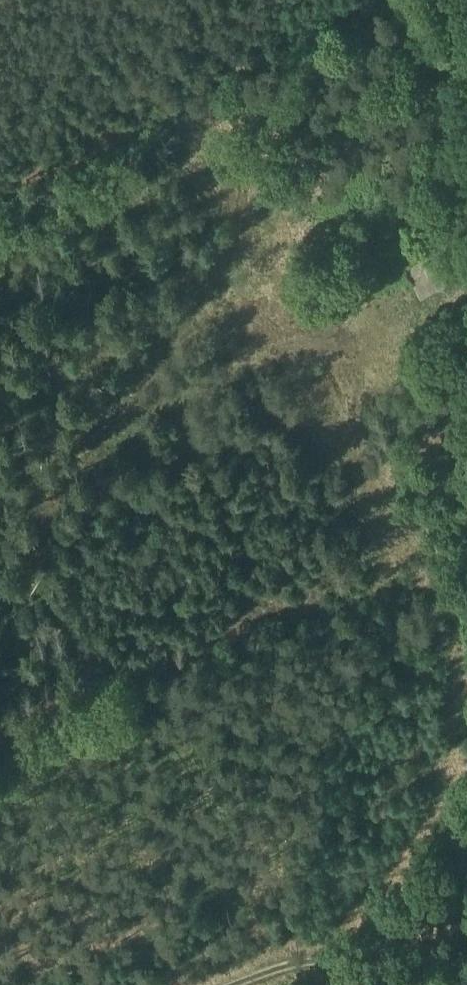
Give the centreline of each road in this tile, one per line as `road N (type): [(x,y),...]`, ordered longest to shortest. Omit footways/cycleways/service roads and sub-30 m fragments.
road 1 (track): [(451,984),(332,959),(237,984)]

